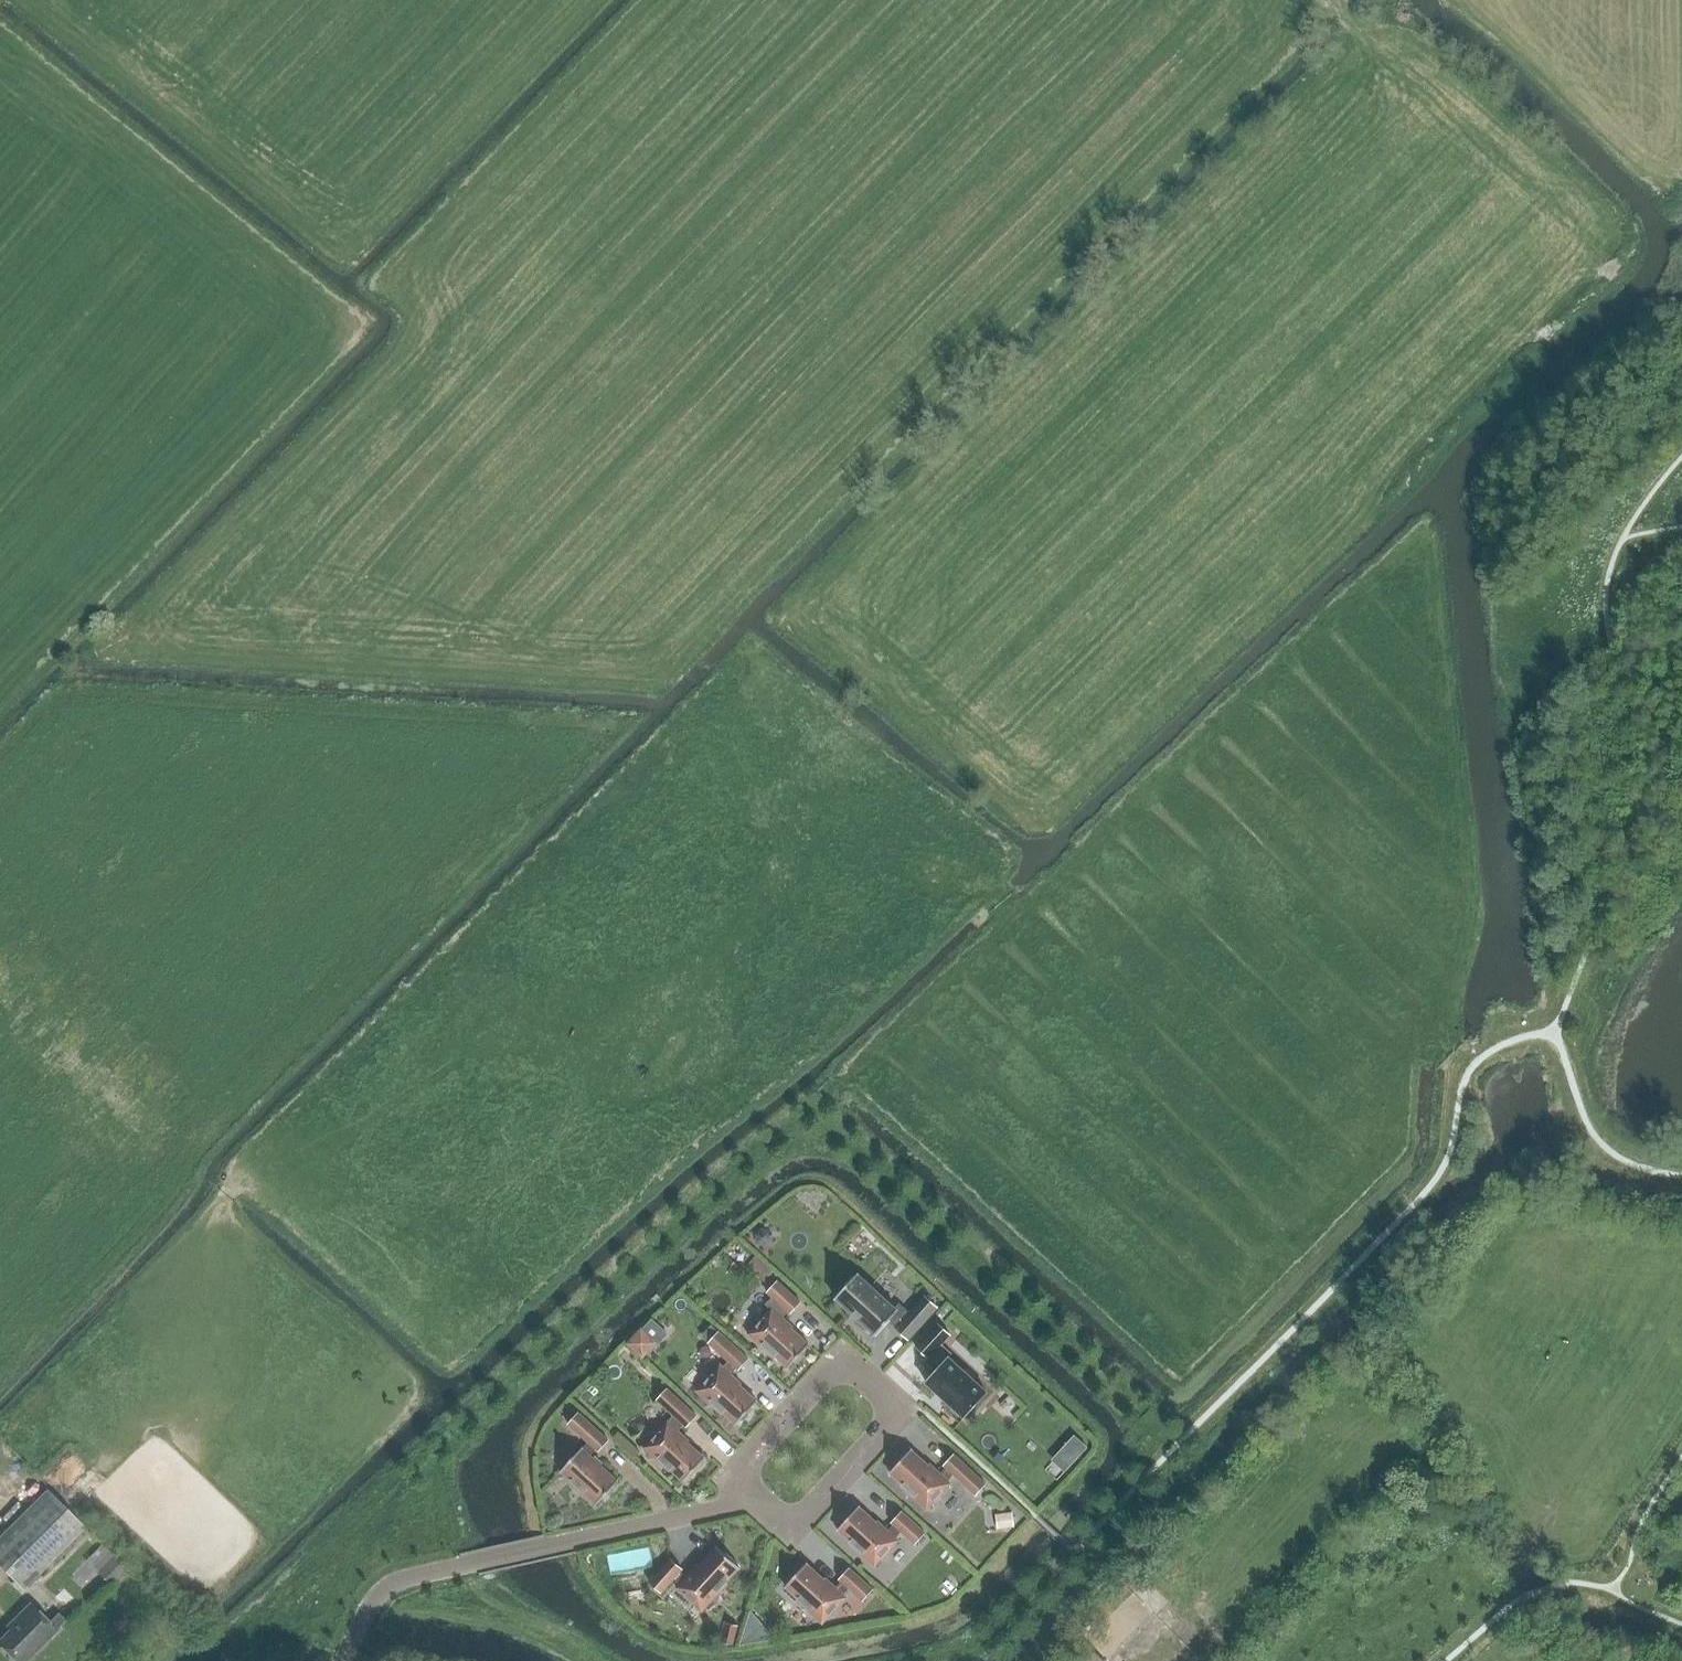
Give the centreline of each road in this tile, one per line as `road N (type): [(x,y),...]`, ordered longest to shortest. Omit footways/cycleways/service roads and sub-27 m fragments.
road 1 (residential): [(342,1660),(374,1597),(398,1581),(746,1496)]
road 2 (residential): [(898,1412),(841,1357),(735,1477),(746,1496)]
road 3 (residential): [(746,1496),(787,1531),(898,1412)]

